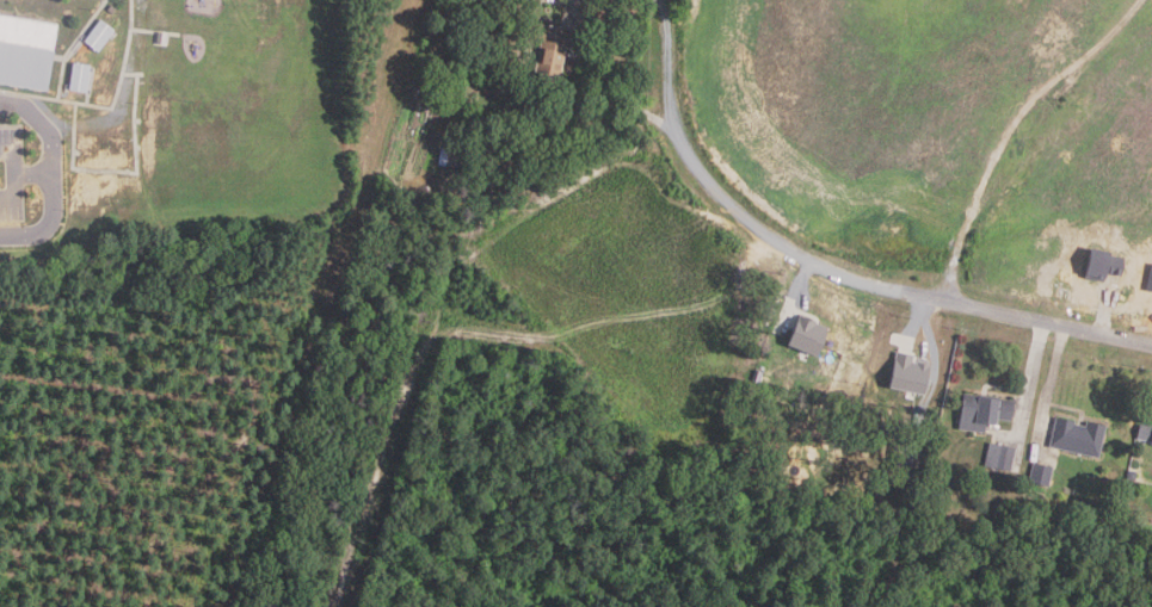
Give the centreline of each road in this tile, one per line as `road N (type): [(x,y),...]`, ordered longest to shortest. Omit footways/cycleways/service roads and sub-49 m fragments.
road 1 (residential): [(1151,345),(877,286),(828,272),(772,239),(725,200),(673,130),(661,0)]

